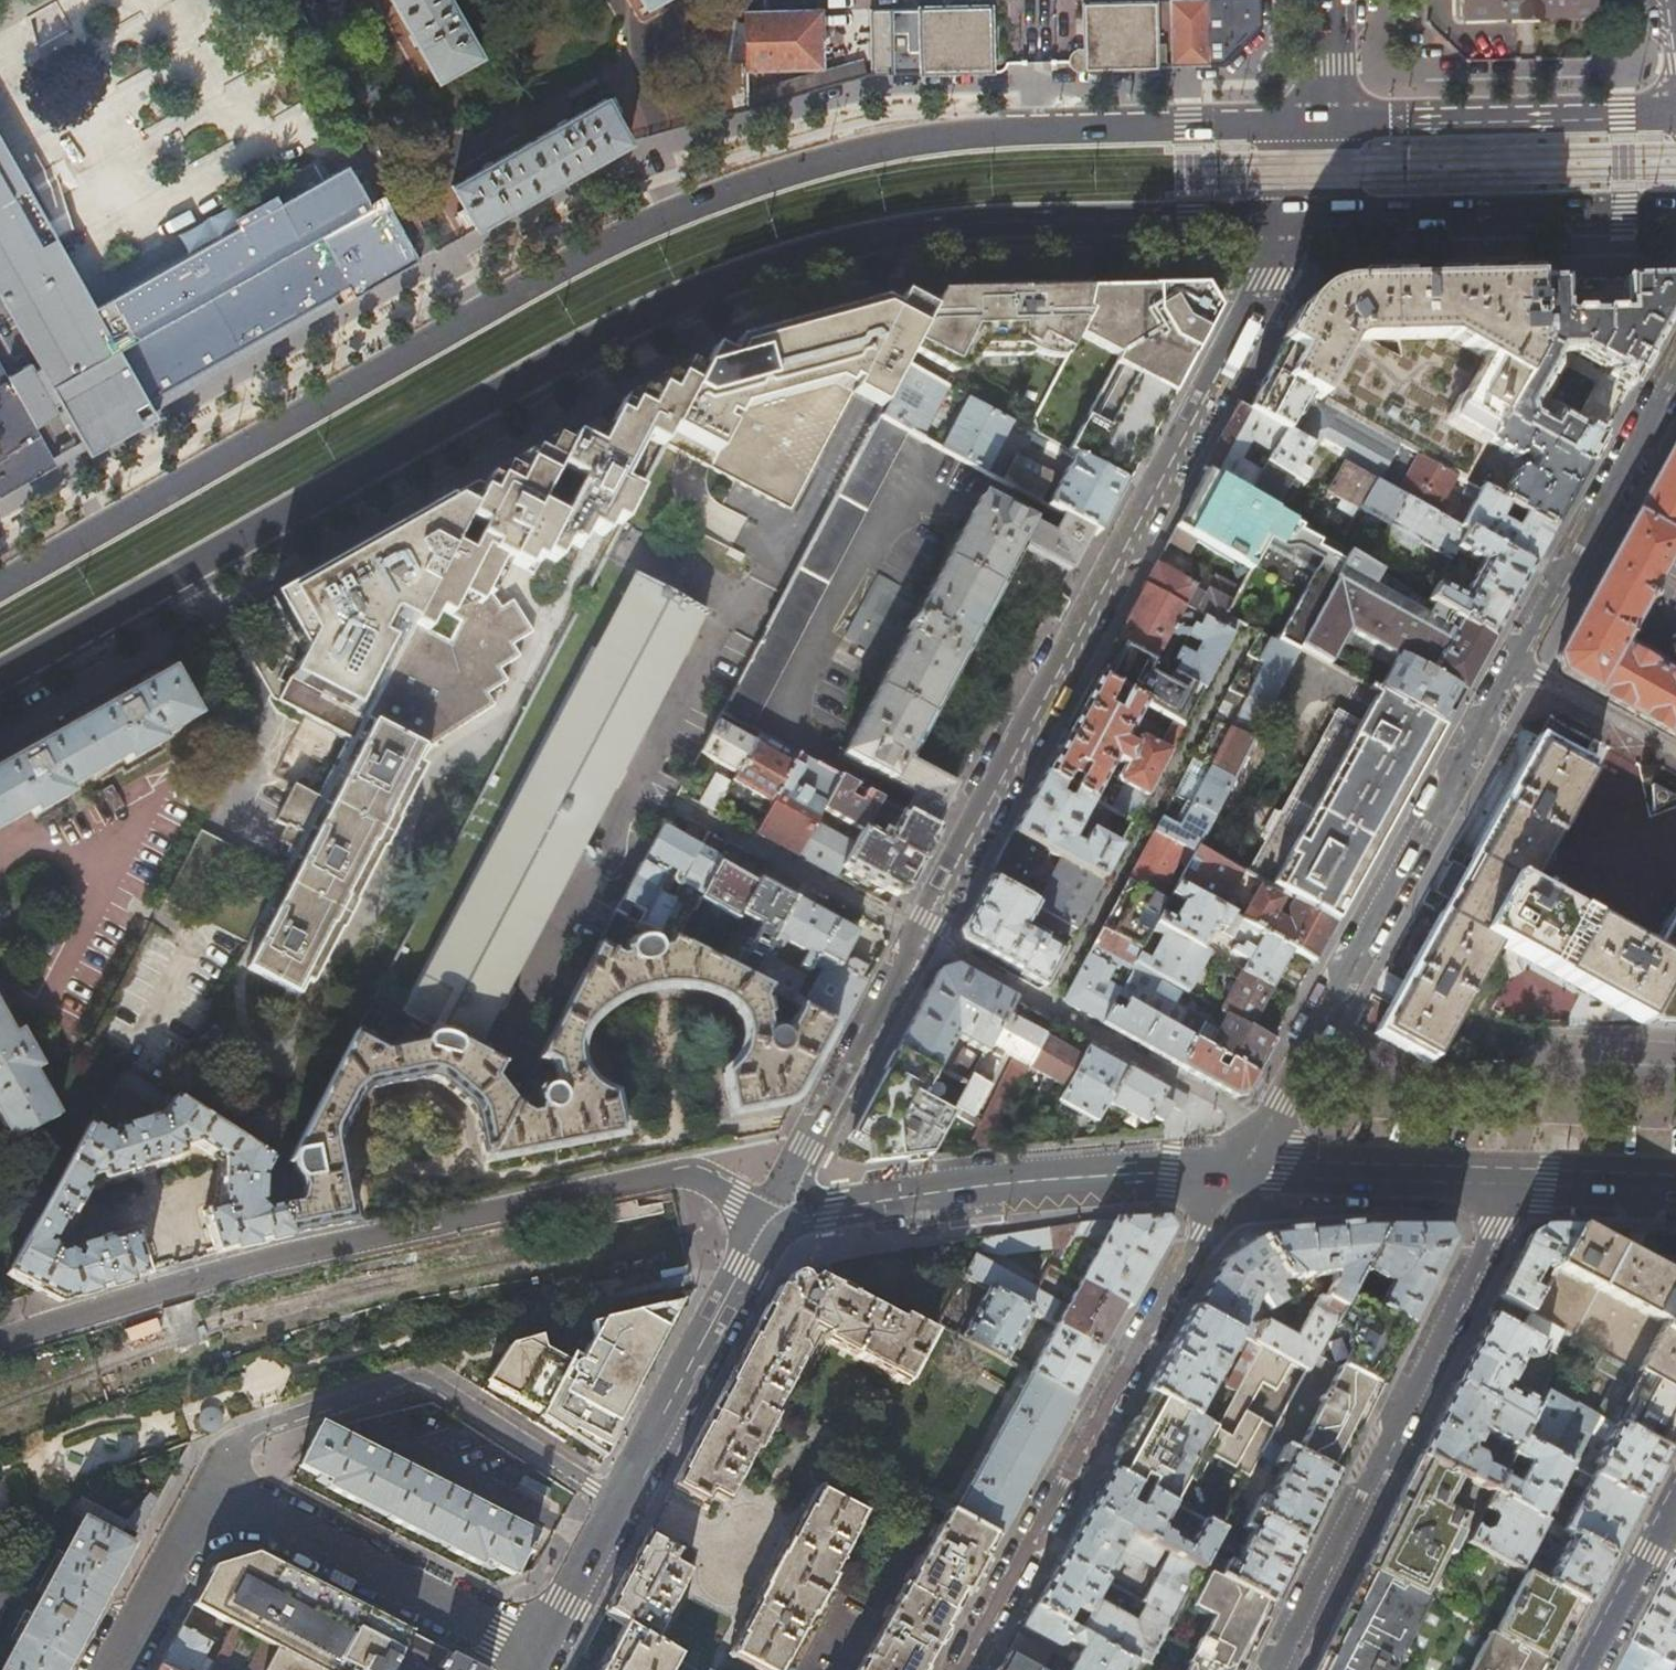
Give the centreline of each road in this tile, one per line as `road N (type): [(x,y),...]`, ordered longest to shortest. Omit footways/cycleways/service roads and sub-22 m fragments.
road 1 (primary): [(1326,123),(961,132),(709,200),(551,269),(0,585)]
road 2 (primary): [(0,673),(611,325),(745,268),(907,228),(1022,218),(1298,217)]
road 3 (tertiary): [(1298,217),(911,932)]
road 4 (residential): [(0,1341),(235,1266),(675,1176),(707,1182),(770,1226)]
road 5 (residential): [(1515,664),(1234,1175)]
road 6 (residential): [(1234,1175),(962,1669)]
road 7 (residential): [(1513,1187),(1276,1669)]
road 8 (residential): [(617,1503),(414,1379),(236,1437),(211,1487)]
road 9 (residential): [(770,1226),(792,1214),(975,1189),(1234,1175)]
road 10 (primary): [(1298,217),(1675,212)]
road 11 (residential): [(538,1655),(211,1487)]
road 12 (primary): [(1675,109),(1326,123)]
road 13 (residential): [(1675,371),(1515,664)]
road 14 (tertiary): [(911,932),(903,962),(770,1226)]
road 15 (tertiary): [(770,1226),(617,1503)]
road 16 (residential): [(1234,1175),(1513,1187)]
road 17 (residential): [(681,806),(911,932)]
road 18 (residential): [(211,1487),(113,1669)]
road 19 (residential): [(1675,753),(1515,664)]
road 20 (tertiary): [(617,1503),(538,1655)]
road 21 (residential): [(1586,1669),(1663,1525)]
road 22 (residential): [(1513,1187),(1675,1193)]
road 23 (secondary): [(1327,0),(1326,123)]

